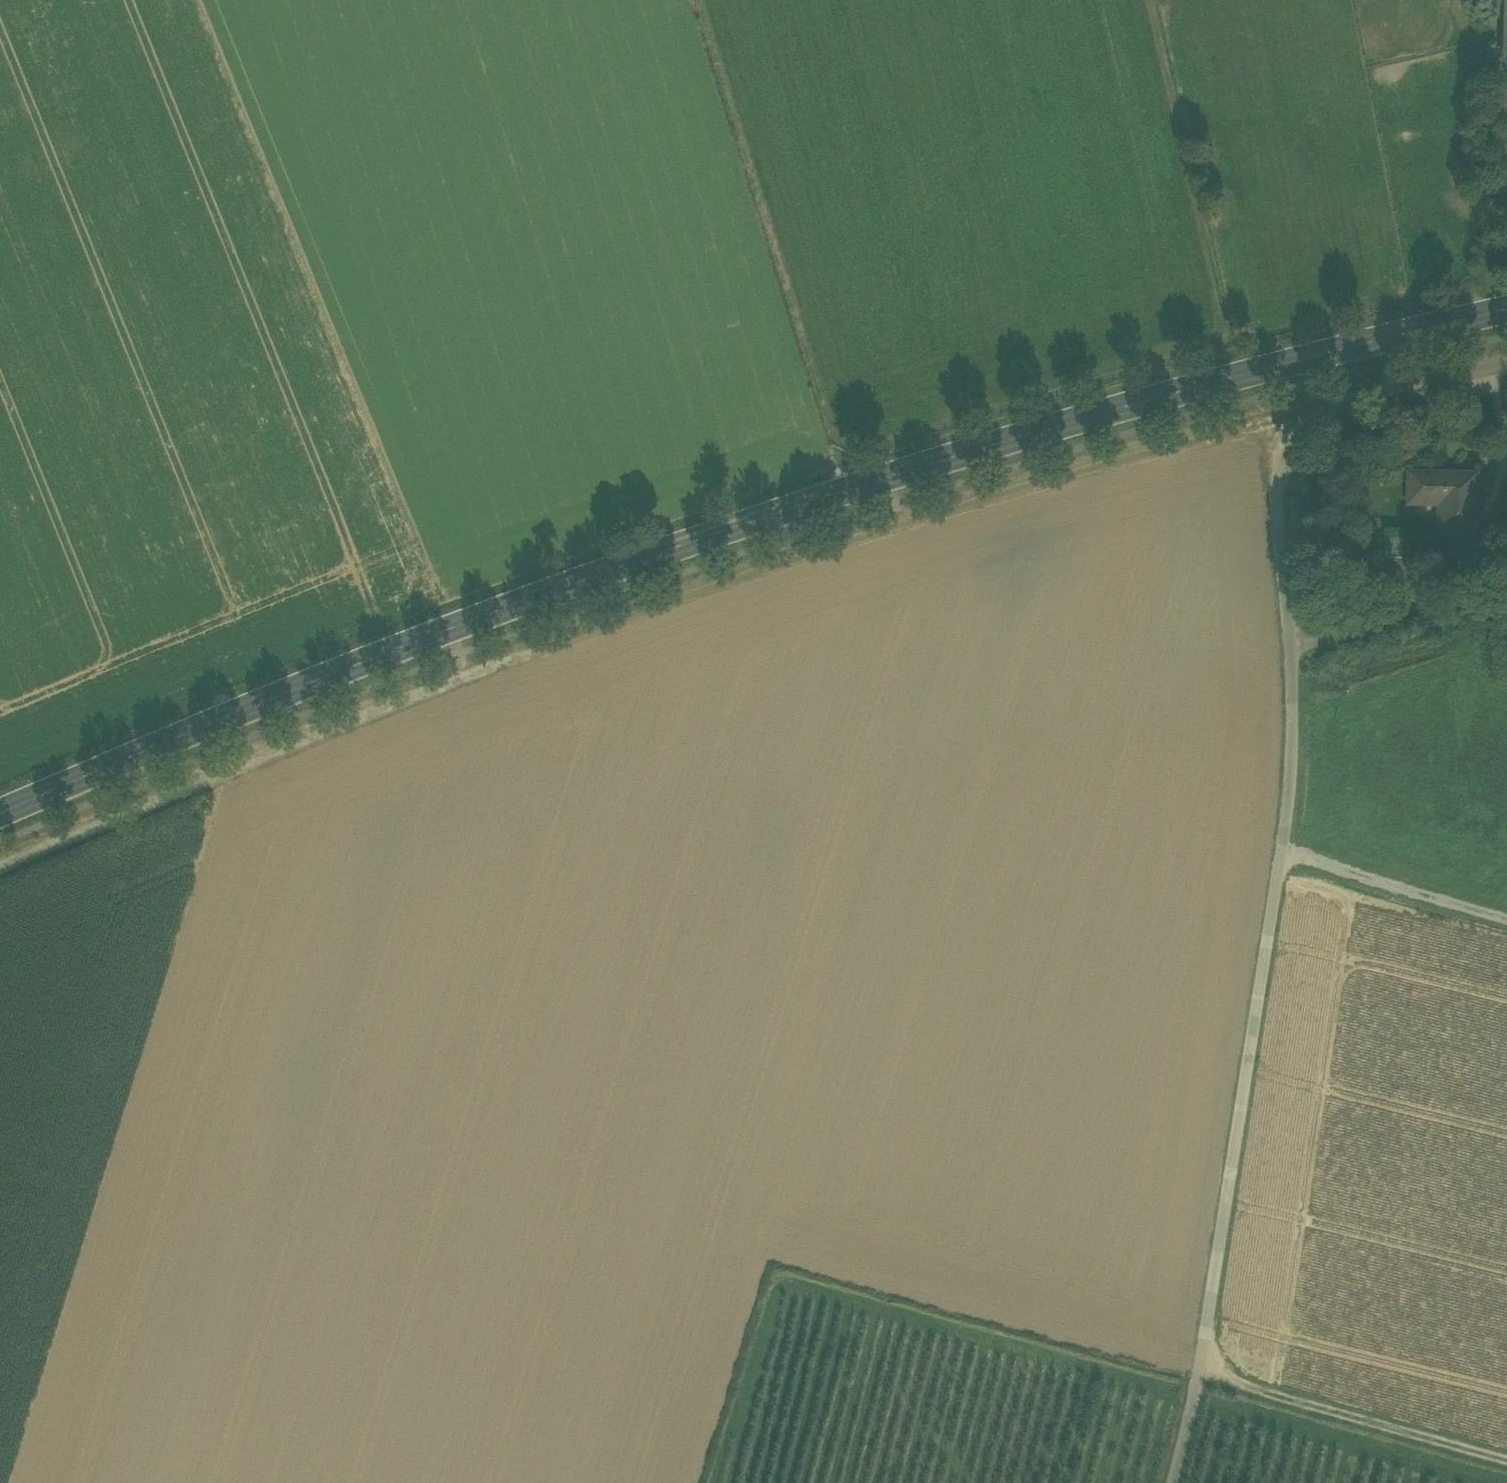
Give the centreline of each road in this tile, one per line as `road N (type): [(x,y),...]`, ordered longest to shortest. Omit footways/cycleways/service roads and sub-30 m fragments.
road 1 (tertiary): [(1506,311),(1130,405),(741,525),(449,629),(0,814)]
road 2 (unclassified): [(1173,1482),(1201,1374),(1294,769),(1269,478),(1288,437),(1332,406),(1506,364)]

